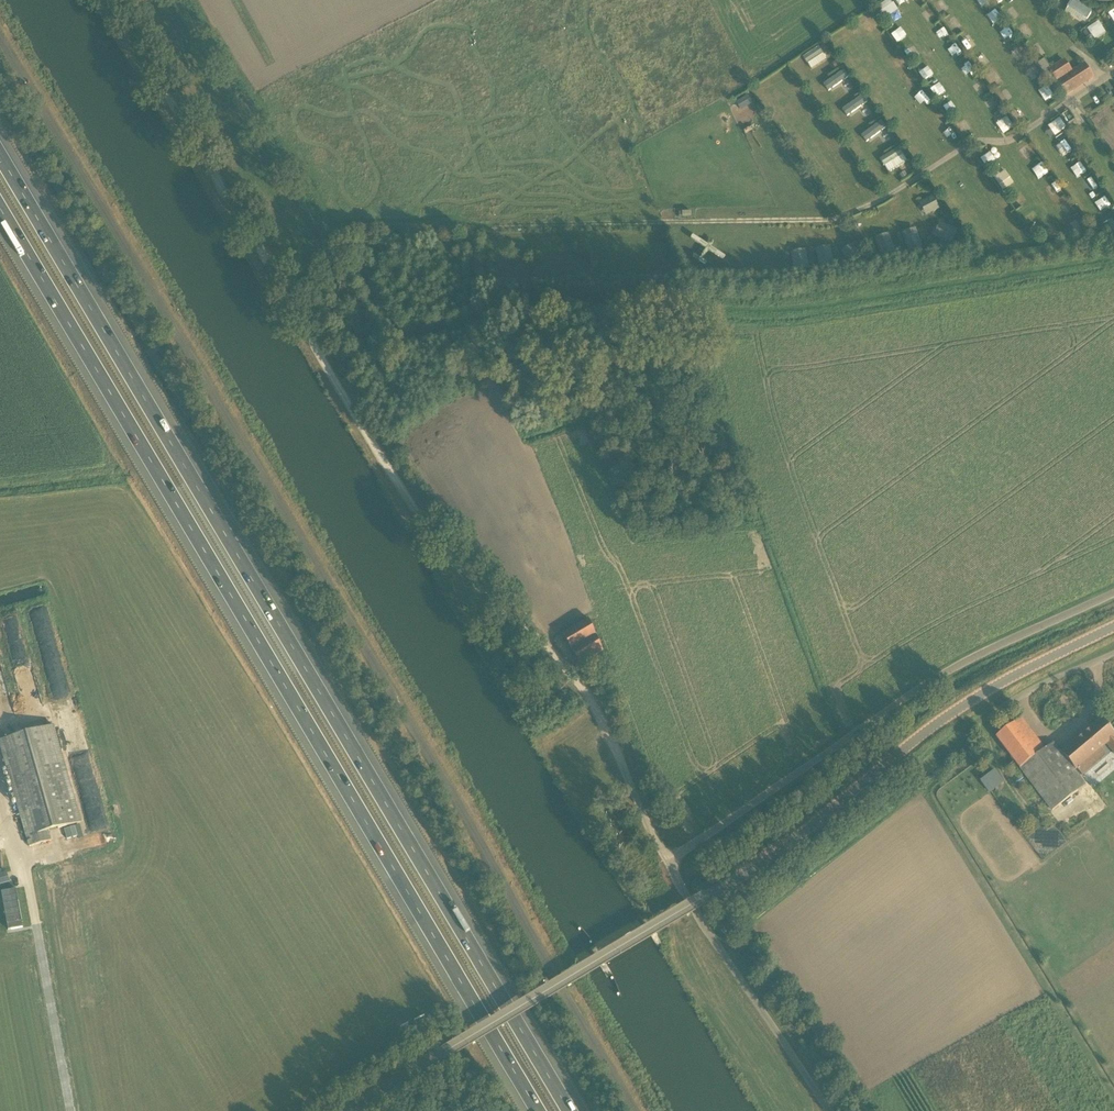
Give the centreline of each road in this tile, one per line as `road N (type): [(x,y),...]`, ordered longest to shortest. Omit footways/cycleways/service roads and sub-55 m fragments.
road 1 (unclassified): [(636,1110),(0,29)]
road 2 (motorway): [(570,1110),(0,152)]
road 3 (motorway): [(0,206),(539,1110)]
road 4 (track): [(110,0),(422,520),(567,672),(671,863)]
road 5 (unclassified): [(352,1110),(802,837),(951,712),(1113,628)]
road 6 (unclassified): [(826,1110),(671,863),(946,673),(1113,591)]
road 7 (unclassified): [(72,1110),(28,859)]

